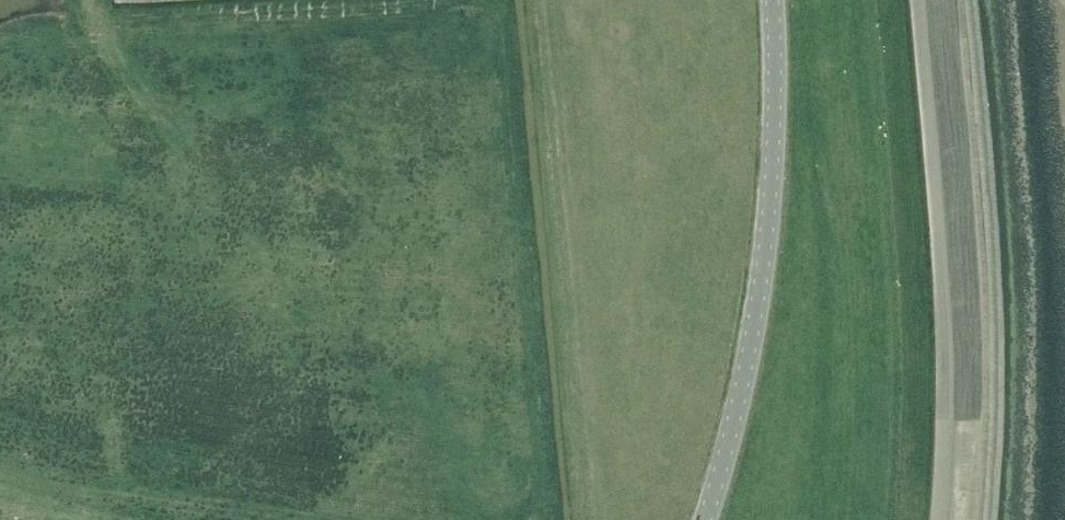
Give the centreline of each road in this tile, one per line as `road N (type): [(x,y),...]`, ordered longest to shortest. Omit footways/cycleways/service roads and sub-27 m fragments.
road 1 (tertiary): [(707,519),(753,352),(774,136),(774,0)]

